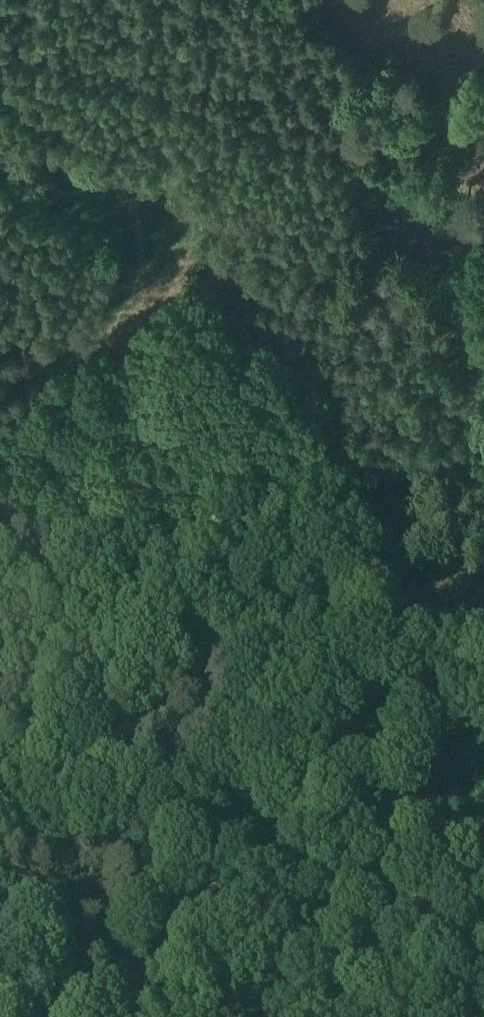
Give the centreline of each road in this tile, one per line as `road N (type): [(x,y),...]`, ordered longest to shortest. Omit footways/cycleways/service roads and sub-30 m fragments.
road 1 (track): [(3,790),(314,626),(483,643)]

